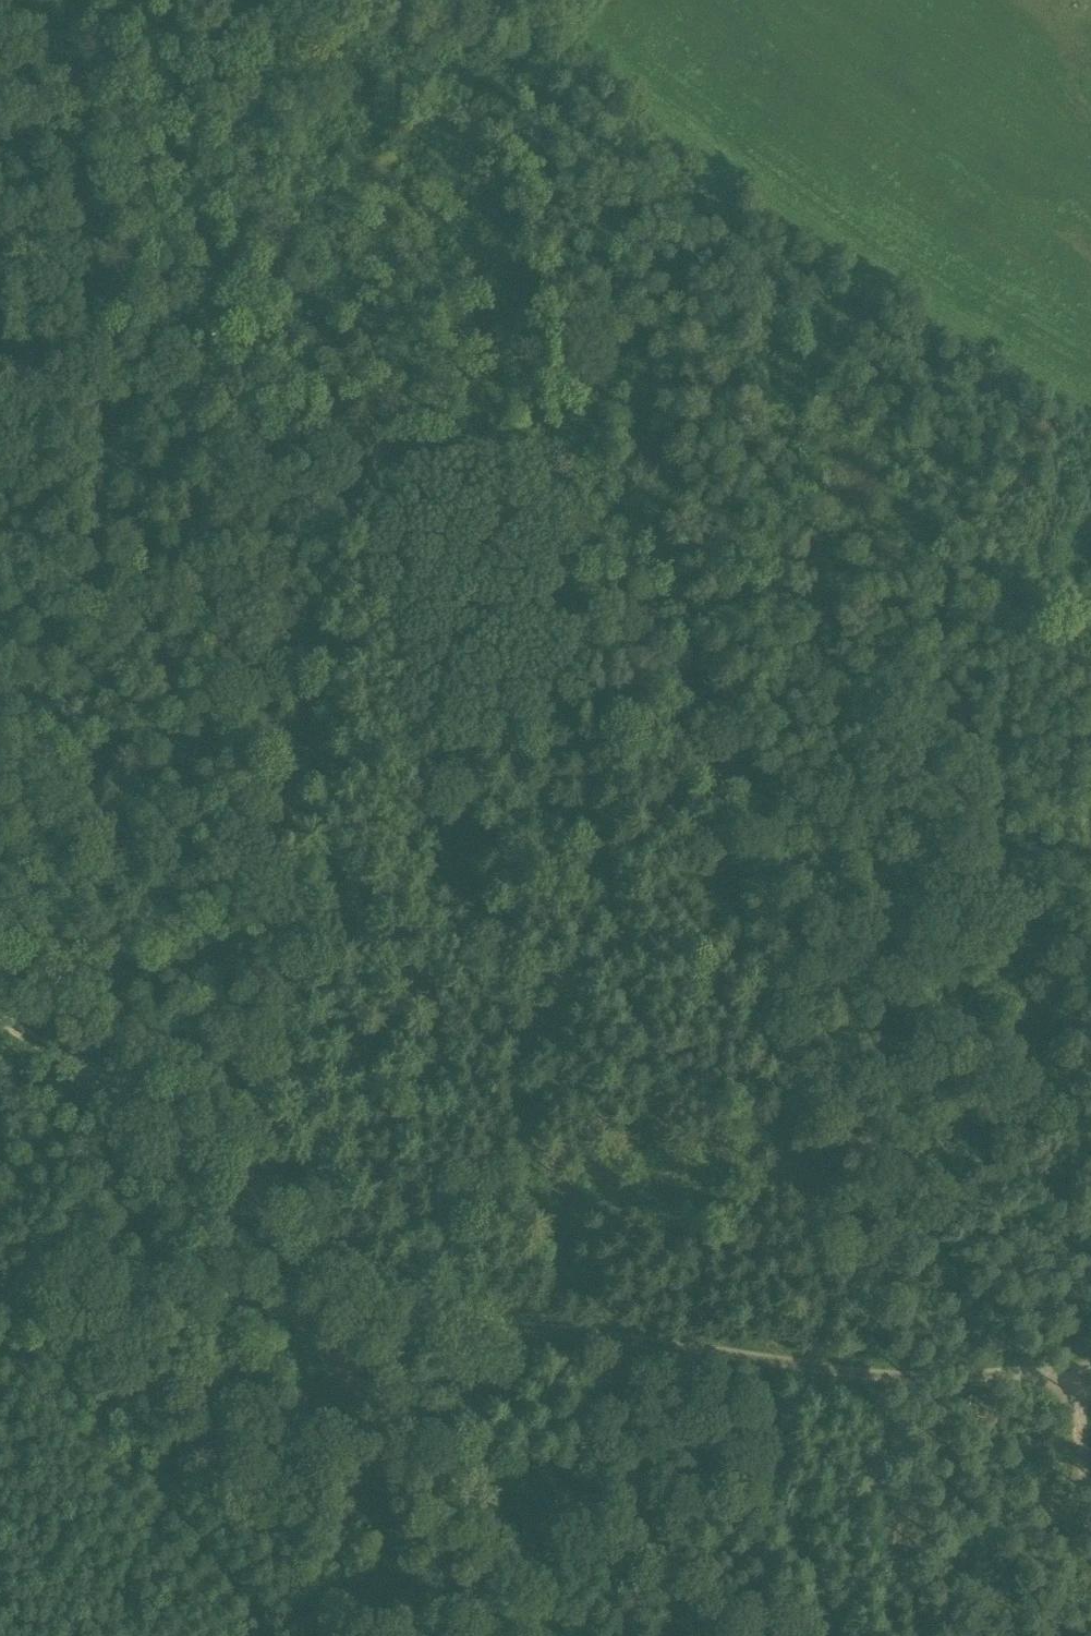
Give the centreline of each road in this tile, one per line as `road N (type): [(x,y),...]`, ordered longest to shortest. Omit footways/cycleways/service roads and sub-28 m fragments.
road 1 (track): [(0,999),(204,1143),(300,1231),(441,1310),(569,1635)]
road 2 (track): [(1045,1361),(909,1367),(441,1310)]
road 3 (track): [(1090,1526),(1045,1361),(1090,1356)]

